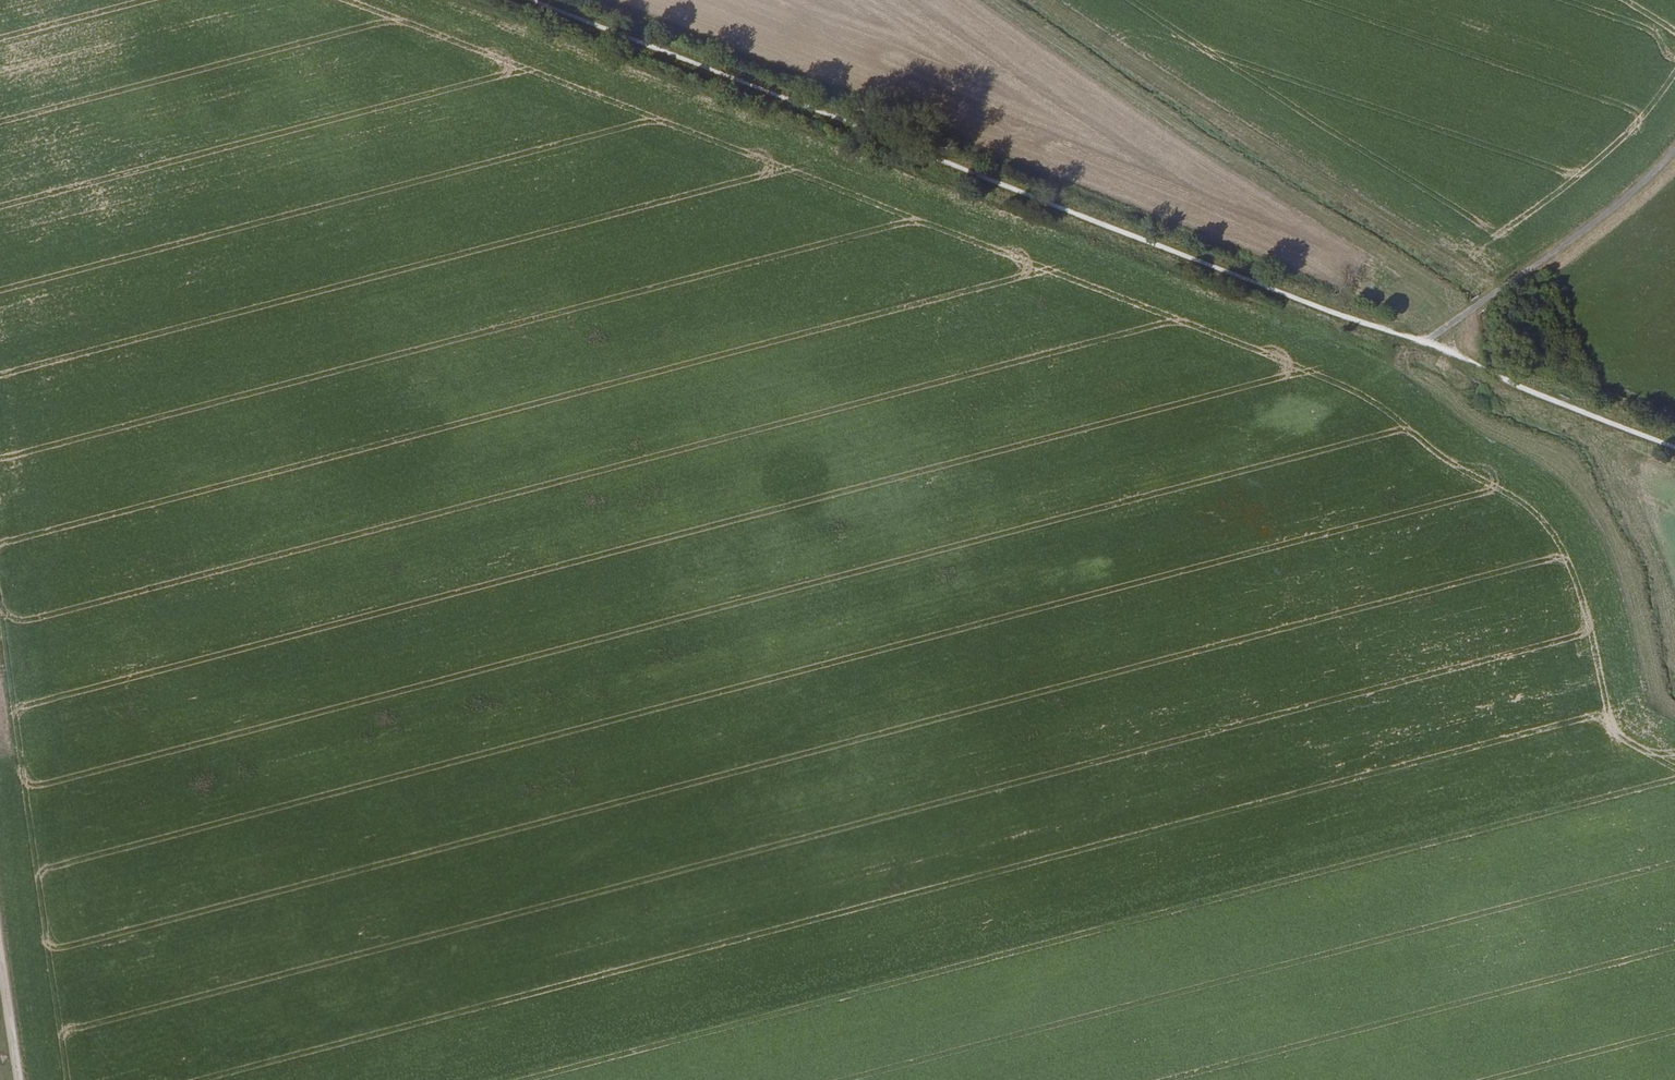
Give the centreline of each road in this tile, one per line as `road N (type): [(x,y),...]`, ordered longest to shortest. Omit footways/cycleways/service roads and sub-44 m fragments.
road 1 (unclassified): [(1417,344),(1645,181),(1674,145)]
road 2 (unclassified): [(0,954),(19,1079)]

